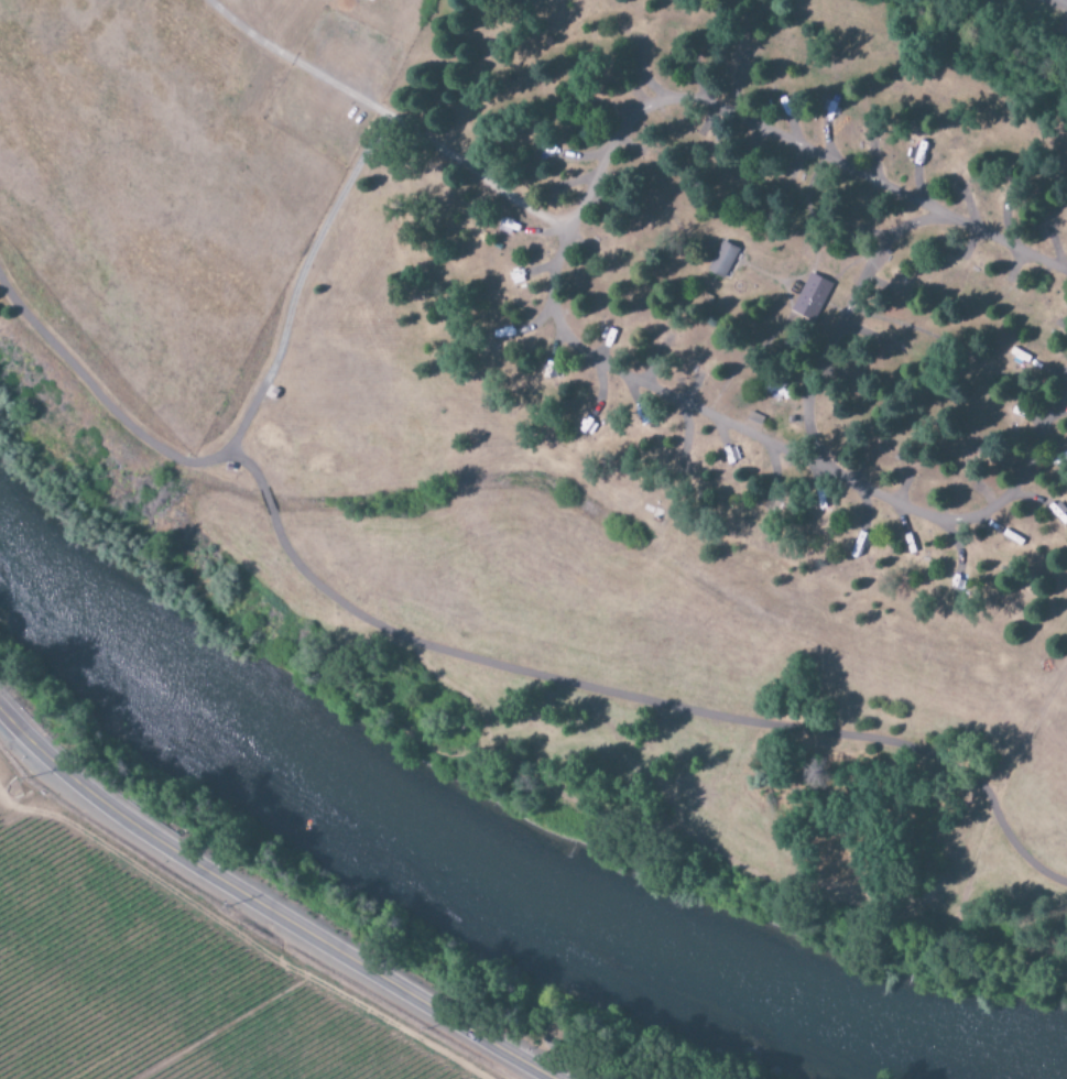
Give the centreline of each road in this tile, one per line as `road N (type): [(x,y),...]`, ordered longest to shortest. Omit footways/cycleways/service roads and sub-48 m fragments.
road 1 (secondary): [(48,770),(536,1078)]

